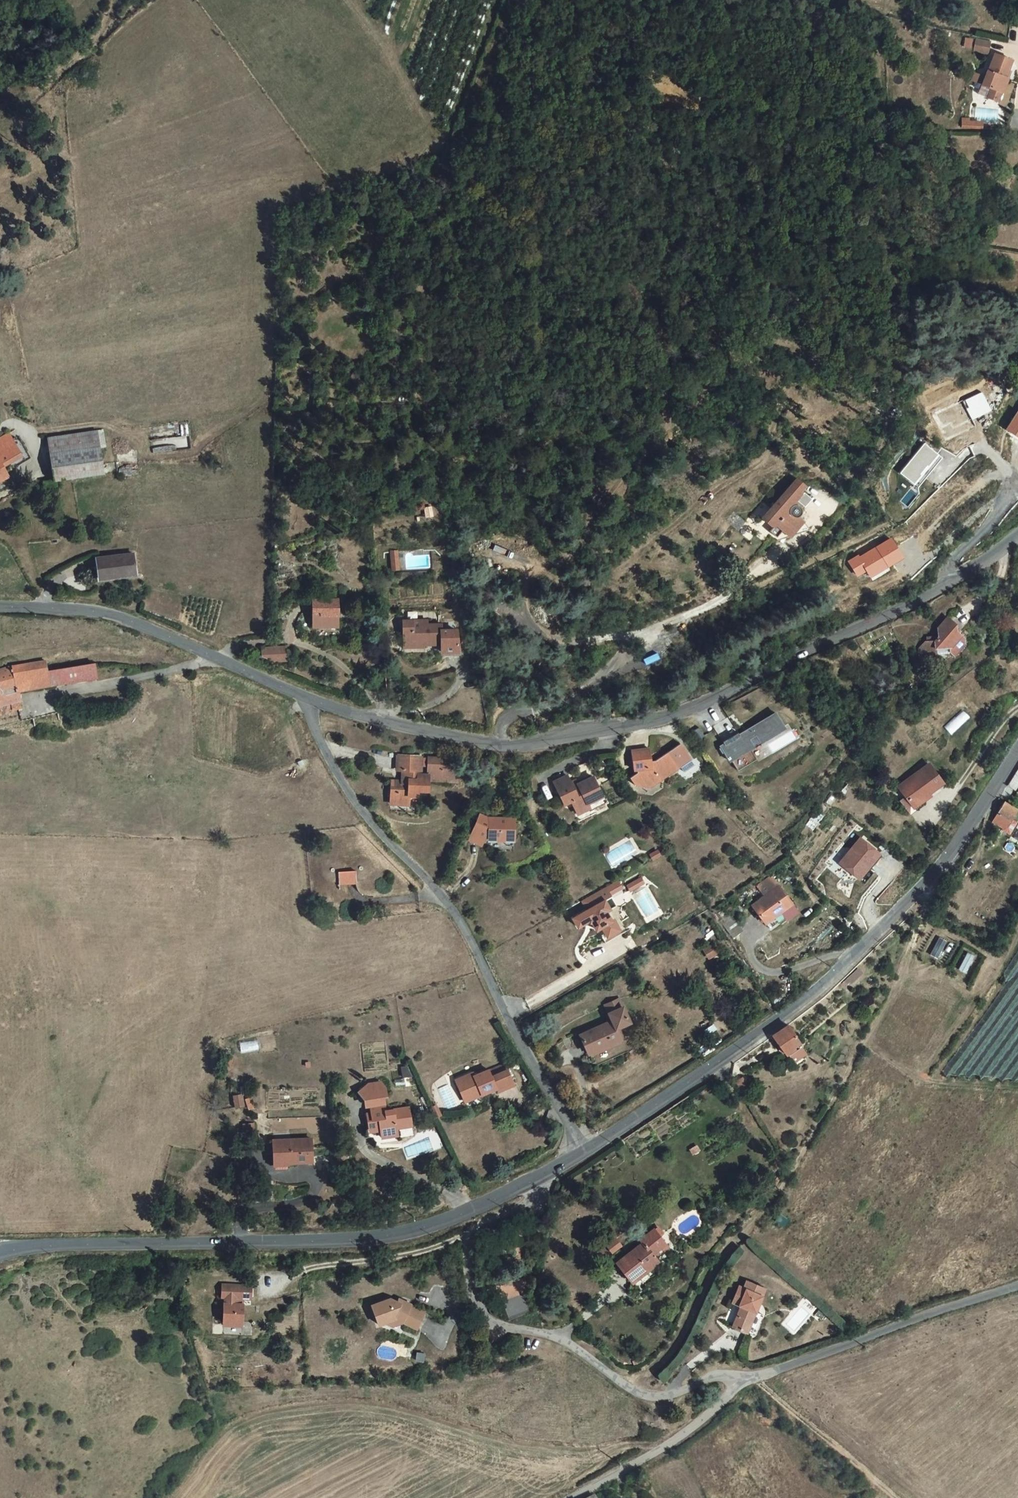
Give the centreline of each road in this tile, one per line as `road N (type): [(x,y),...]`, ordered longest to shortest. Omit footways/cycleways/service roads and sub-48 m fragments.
road 1 (tertiary): [(310,701),(502,747),(649,726),(948,586)]
road 2 (tertiary): [(588,1155),(843,975),(924,894),(1017,762)]
road 3 (tertiary): [(0,1257),(71,1247),(403,1236),(539,1181)]
road 4 (unclassified): [(310,701),(347,792),(453,909),(588,1155)]
road 5 (unclassified): [(539,1181),(540,1193),(465,1238),(481,1307),(502,1324),(560,1338),(637,1392),(664,1398),(729,1376),(756,1380)]
road 6 (tertiary): [(0,609),(115,617),(310,701)]
road 7 (unclassified): [(756,1380),(1017,1282)]
road 8 (unclassified): [(568,1497),(702,1422),(756,1380)]
road 9 (residential): [(948,586),(947,567),(1015,485),(988,448)]
road 10 (track): [(465,1238),(299,1276)]

